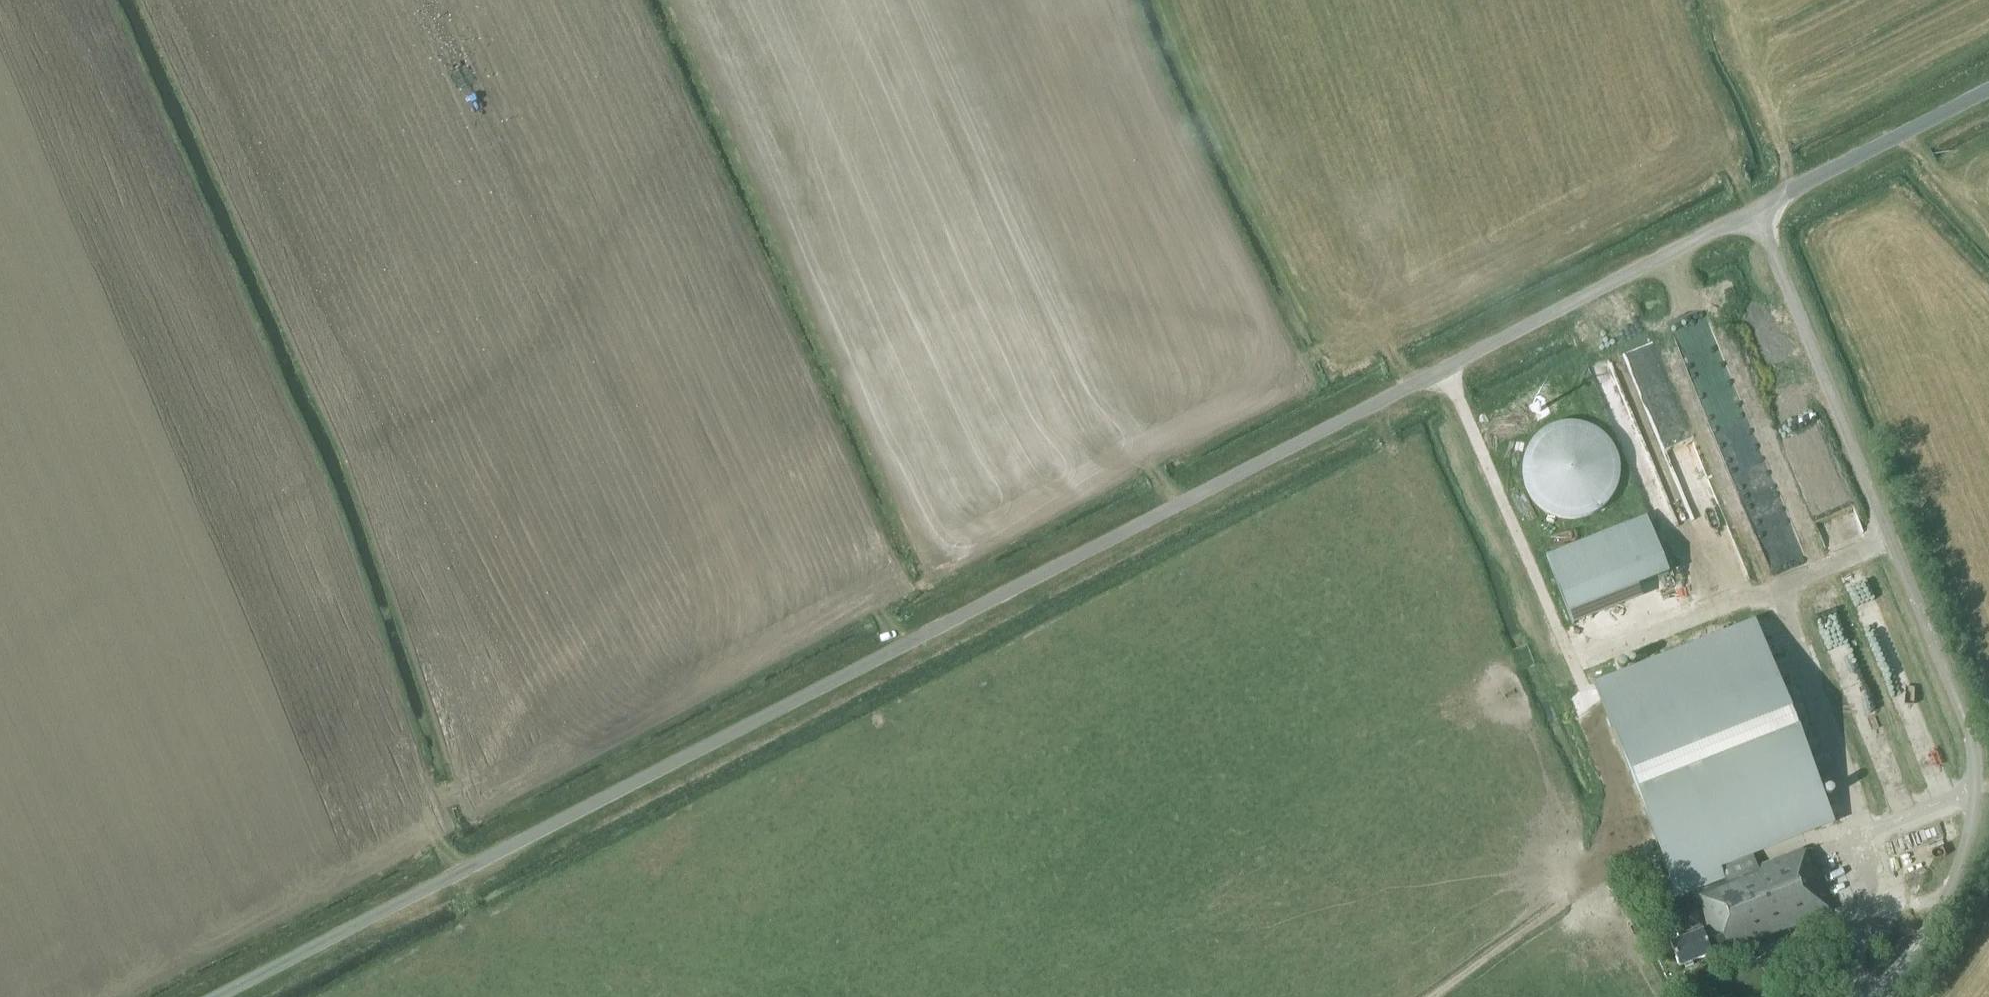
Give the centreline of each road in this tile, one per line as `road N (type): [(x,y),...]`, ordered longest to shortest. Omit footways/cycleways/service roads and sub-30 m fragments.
road 1 (unclassified): [(209,996),(1988,90)]

